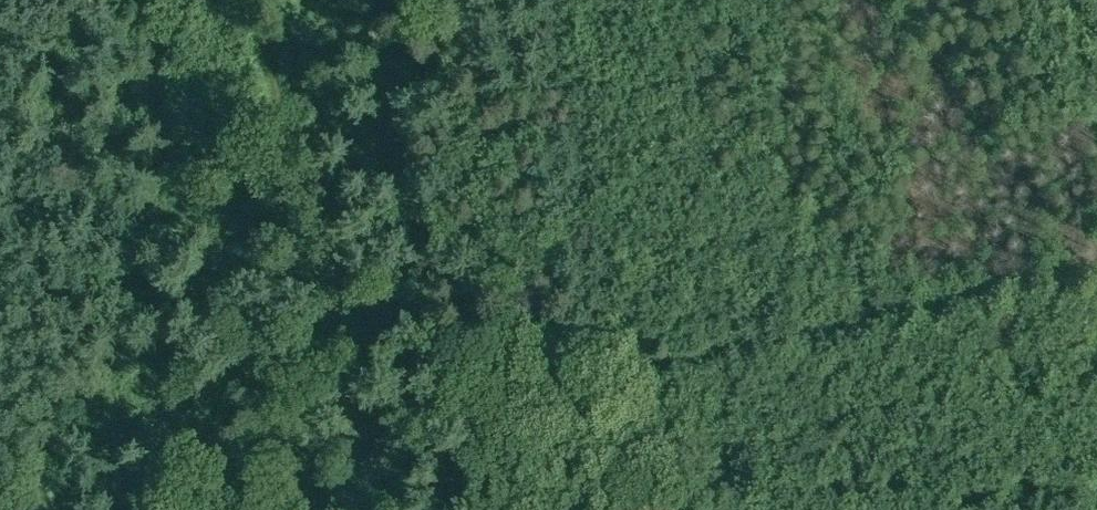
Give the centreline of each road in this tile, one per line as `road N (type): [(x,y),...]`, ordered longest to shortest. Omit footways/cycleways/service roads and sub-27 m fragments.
road 1 (track): [(1096,264),(344,434),(255,509)]
road 2 (track): [(344,434),(258,0)]
road 3 (track): [(654,366),(576,0)]

